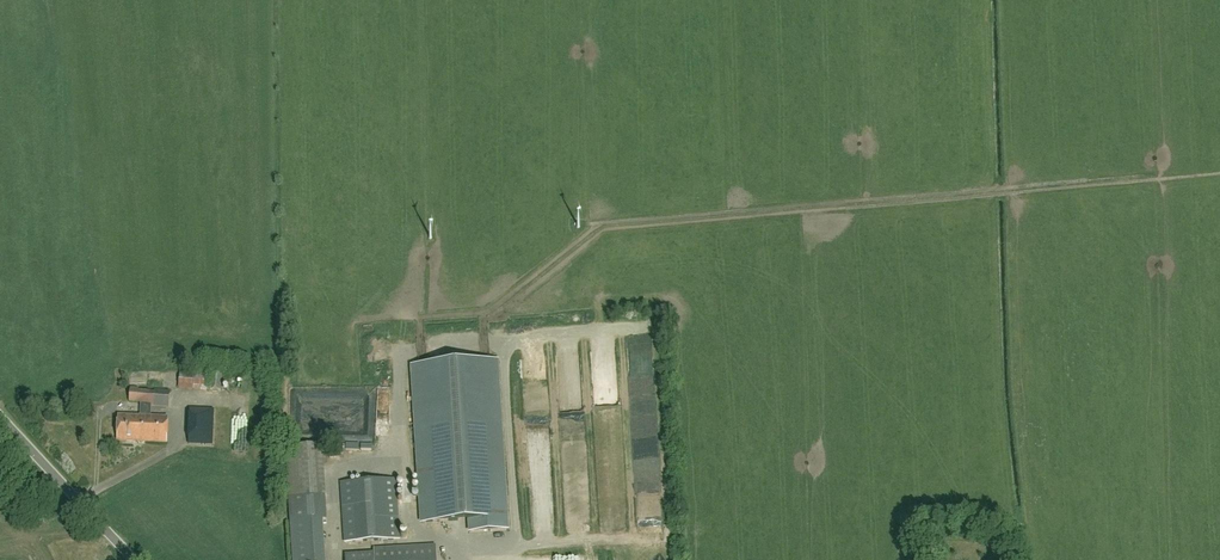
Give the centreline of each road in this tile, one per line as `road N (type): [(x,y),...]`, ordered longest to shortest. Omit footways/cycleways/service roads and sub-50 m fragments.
road 1 (track): [(1219,175),(596,230),(492,312),(495,351)]
road 2 (unclassified): [(135,559),(0,416)]

